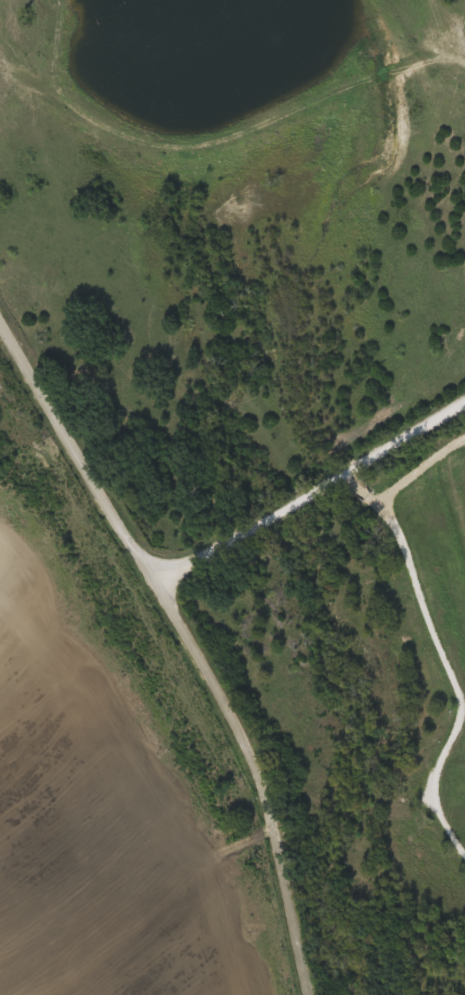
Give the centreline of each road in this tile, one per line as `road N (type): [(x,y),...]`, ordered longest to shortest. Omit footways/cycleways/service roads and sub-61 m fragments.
road 1 (residential): [(315,994),(260,764),(0,316)]
road 2 (residential): [(464,409),(315,502),(160,584)]

